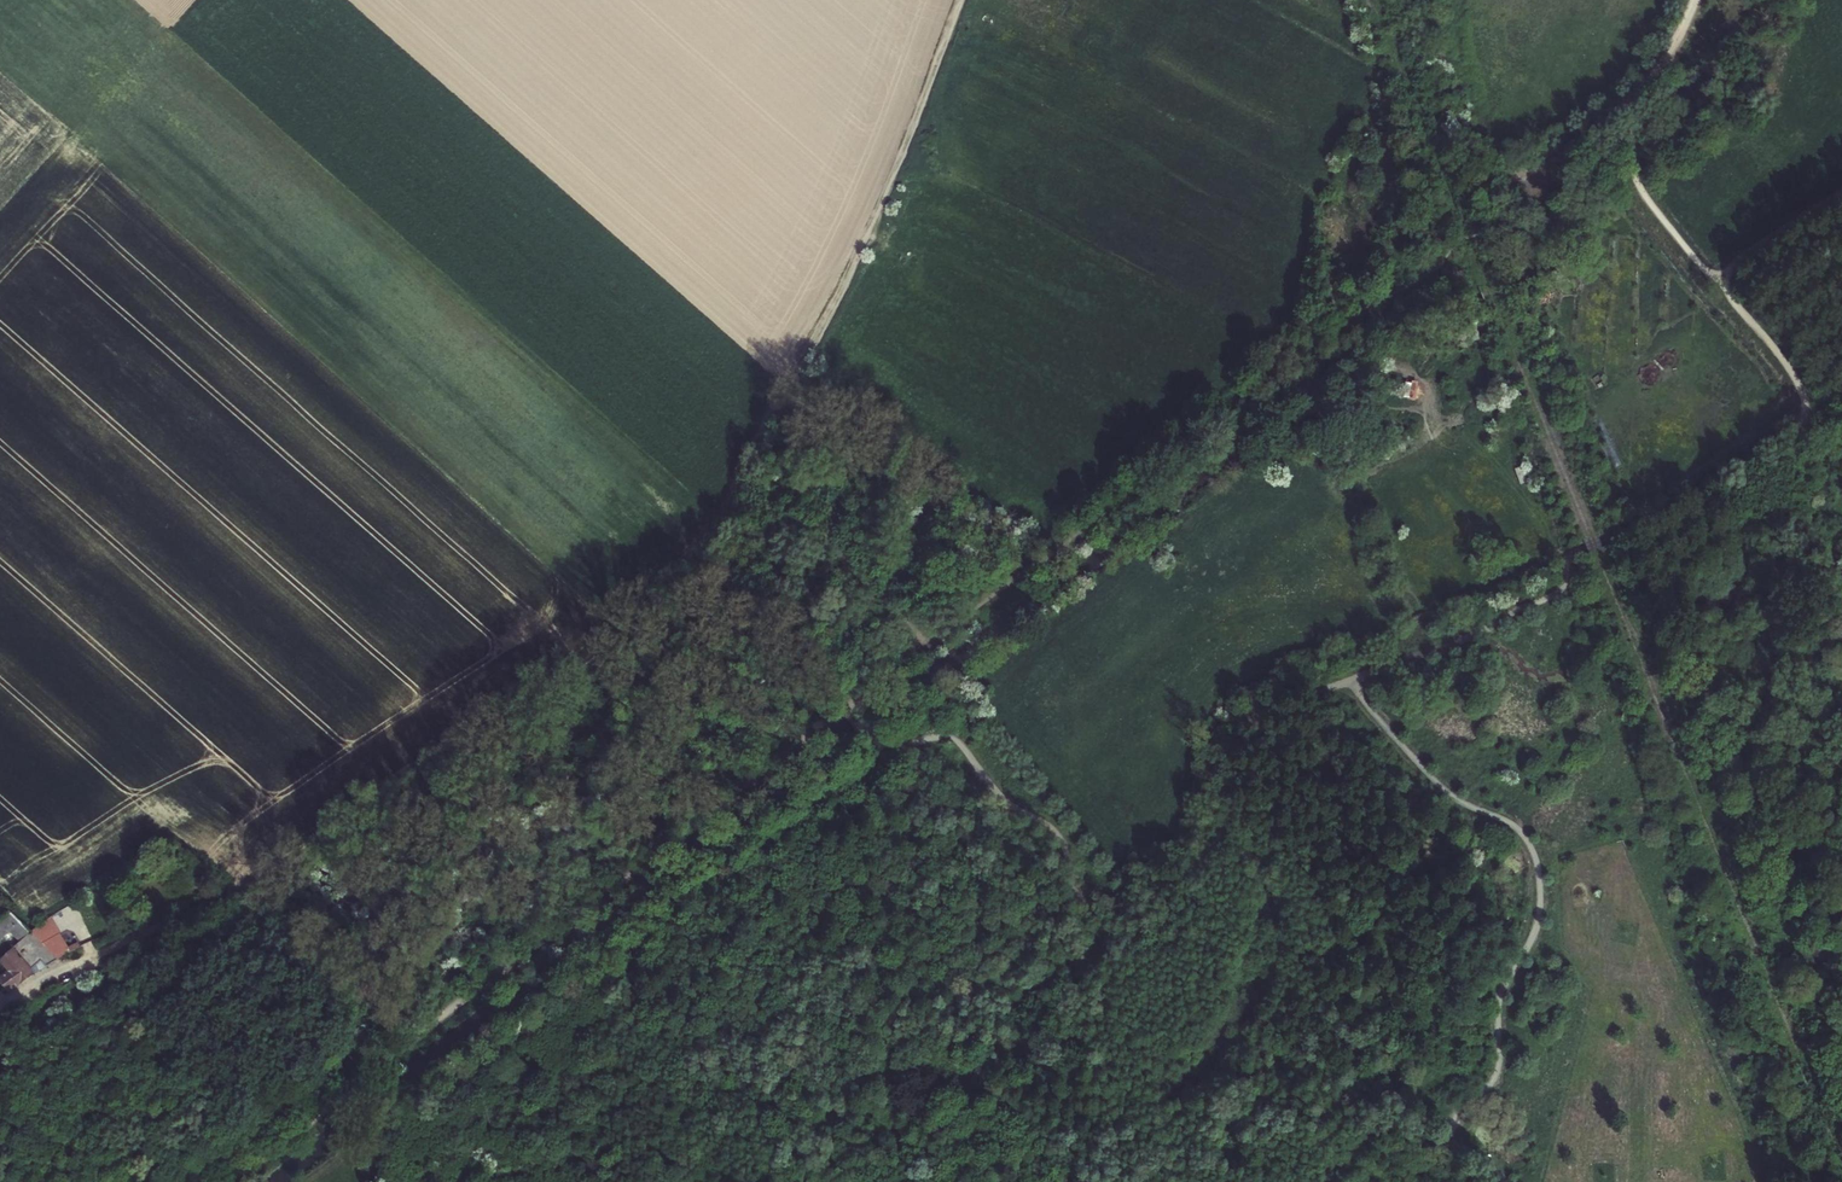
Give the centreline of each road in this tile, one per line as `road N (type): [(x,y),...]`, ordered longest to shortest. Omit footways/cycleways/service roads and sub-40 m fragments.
road 1 (residential): [(0,1007),(80,961),(232,895)]

